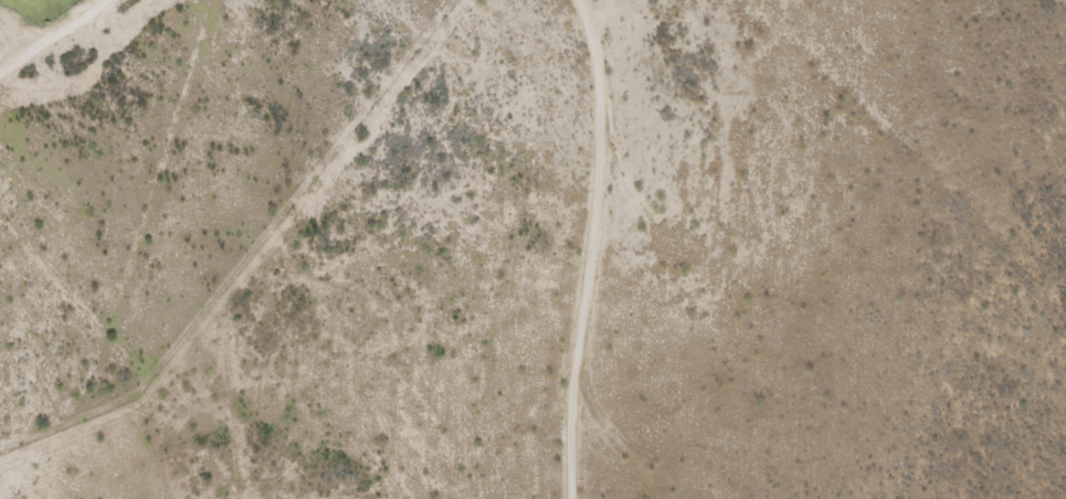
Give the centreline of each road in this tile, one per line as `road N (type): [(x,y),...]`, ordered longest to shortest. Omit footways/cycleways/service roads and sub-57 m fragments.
road 1 (residential): [(591,0),(608,140),(583,340),(582,498)]
road 2 (residential): [(0,69),(101,0)]

